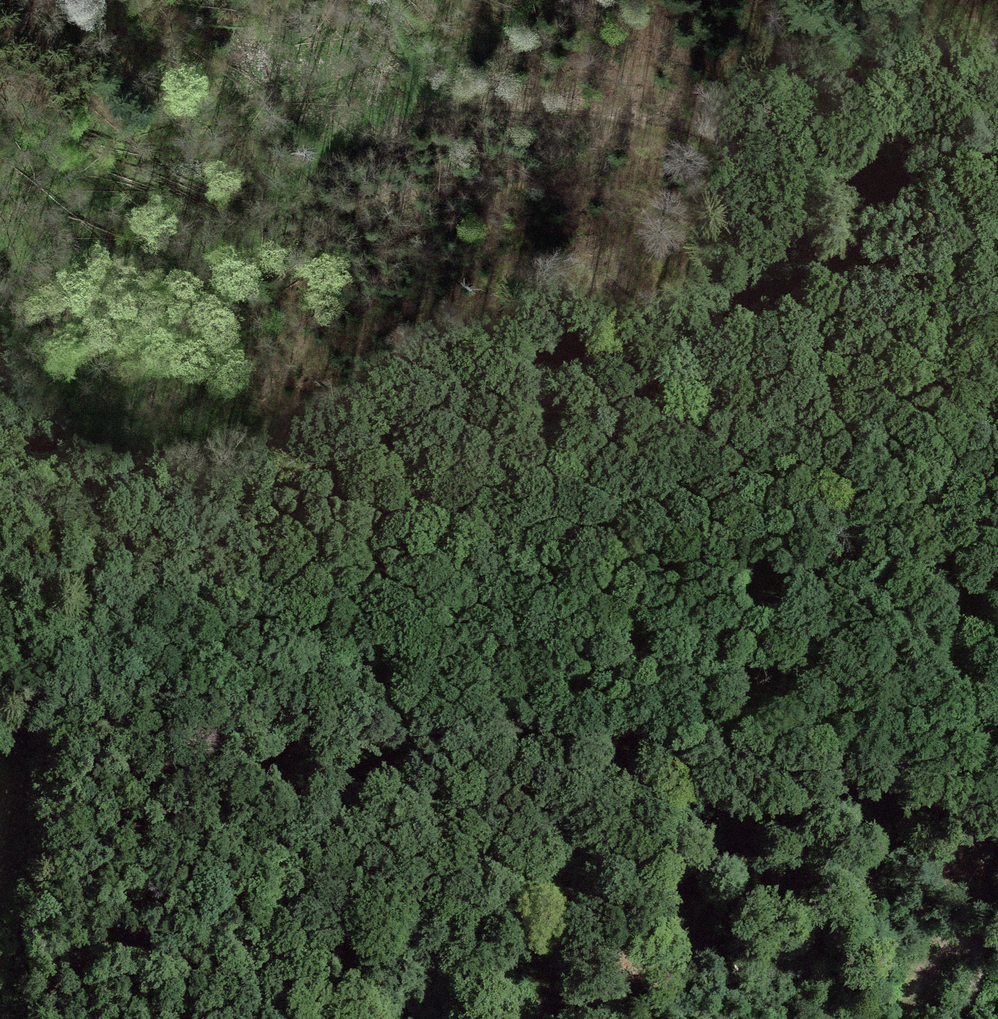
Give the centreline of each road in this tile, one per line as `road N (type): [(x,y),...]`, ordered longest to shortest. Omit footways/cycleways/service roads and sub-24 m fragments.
road 1 (track): [(997,601),(958,502),(711,489),(267,516),(173,482),(0,500)]
road 2 (track): [(837,1018),(829,999),(850,912),(903,814),(881,784),(801,813),(555,948),(532,1018)]
road 3 (track): [(384,0),(413,105),(569,110),(863,194),(934,178)]
road 4 (track): [(711,489),(802,424),(919,265),(934,178),(997,27)]
road 5 (track): [(555,948),(425,644),(267,516)]
road 6 (track): [(965,1018),(981,964),(957,952),(907,1018)]

